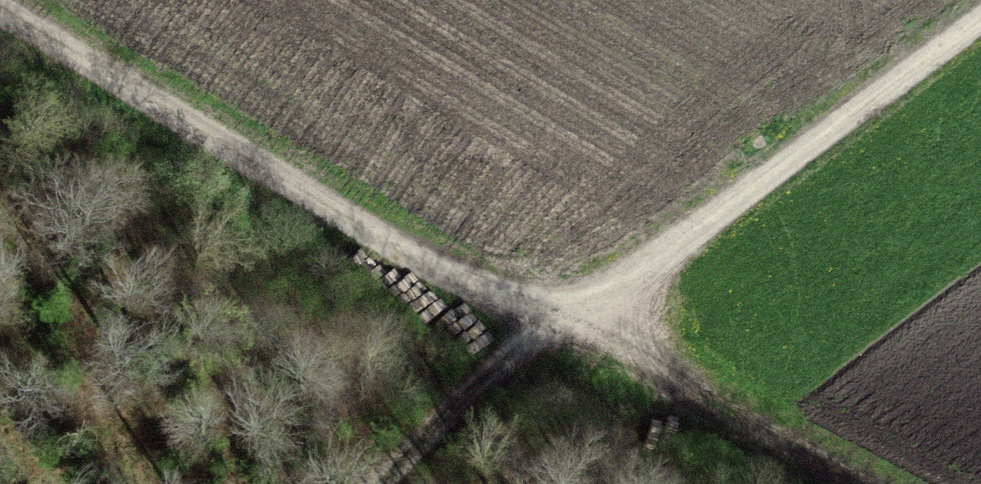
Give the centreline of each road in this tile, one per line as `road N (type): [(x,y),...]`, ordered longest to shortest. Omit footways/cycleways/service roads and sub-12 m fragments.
road 1 (track): [(10,0),(564,319),(830,483)]
road 2 (track): [(387,483),(564,319),(980,19)]

